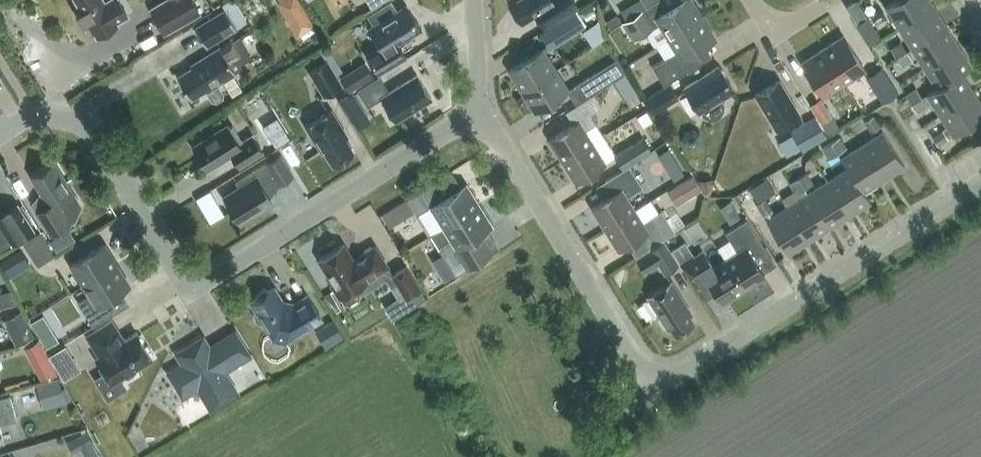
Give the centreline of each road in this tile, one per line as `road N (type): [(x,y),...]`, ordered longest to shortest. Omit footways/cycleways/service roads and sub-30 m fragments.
road 1 (residential): [(0,132),(30,114),(78,122),(188,278),(211,275),(476,114)]
road 2 (residential): [(661,375),(681,373),(980,188)]
road 3 (residential): [(661,375),(640,370),(498,136),(476,114)]

